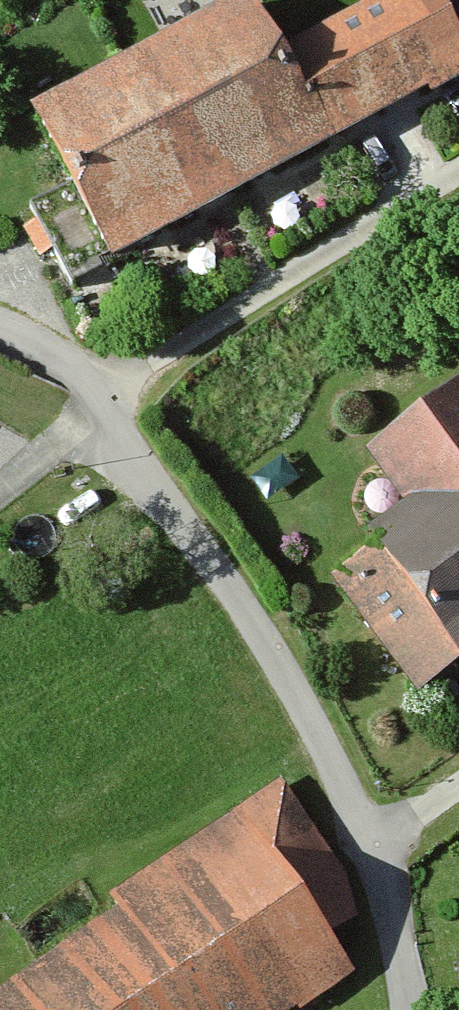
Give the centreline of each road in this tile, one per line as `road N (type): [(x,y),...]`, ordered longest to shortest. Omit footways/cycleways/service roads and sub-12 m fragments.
road 1 (residential): [(100,393),(135,473),(215,563),(300,701),(371,850)]
road 2 (residential): [(100,393),(458,180)]
road 3 (residential): [(371,850),(401,958),(406,1009)]
road 4 (residential): [(0,325),(100,393)]

